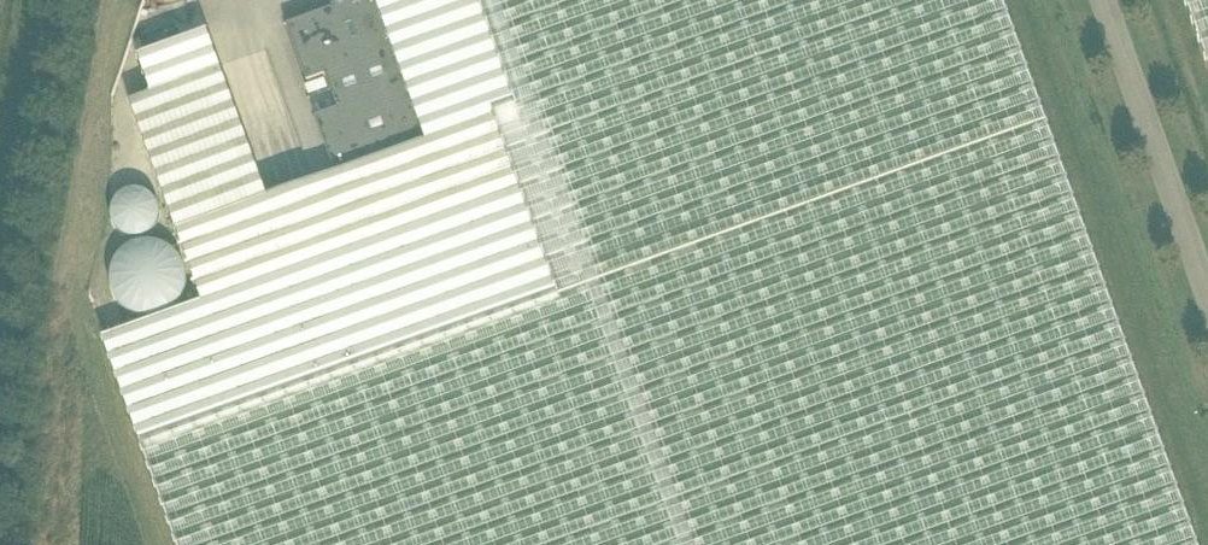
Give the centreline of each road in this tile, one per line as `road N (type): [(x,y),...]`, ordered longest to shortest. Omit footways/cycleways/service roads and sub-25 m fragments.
road 1 (unclassified): [(1207,292),(1103,0)]

